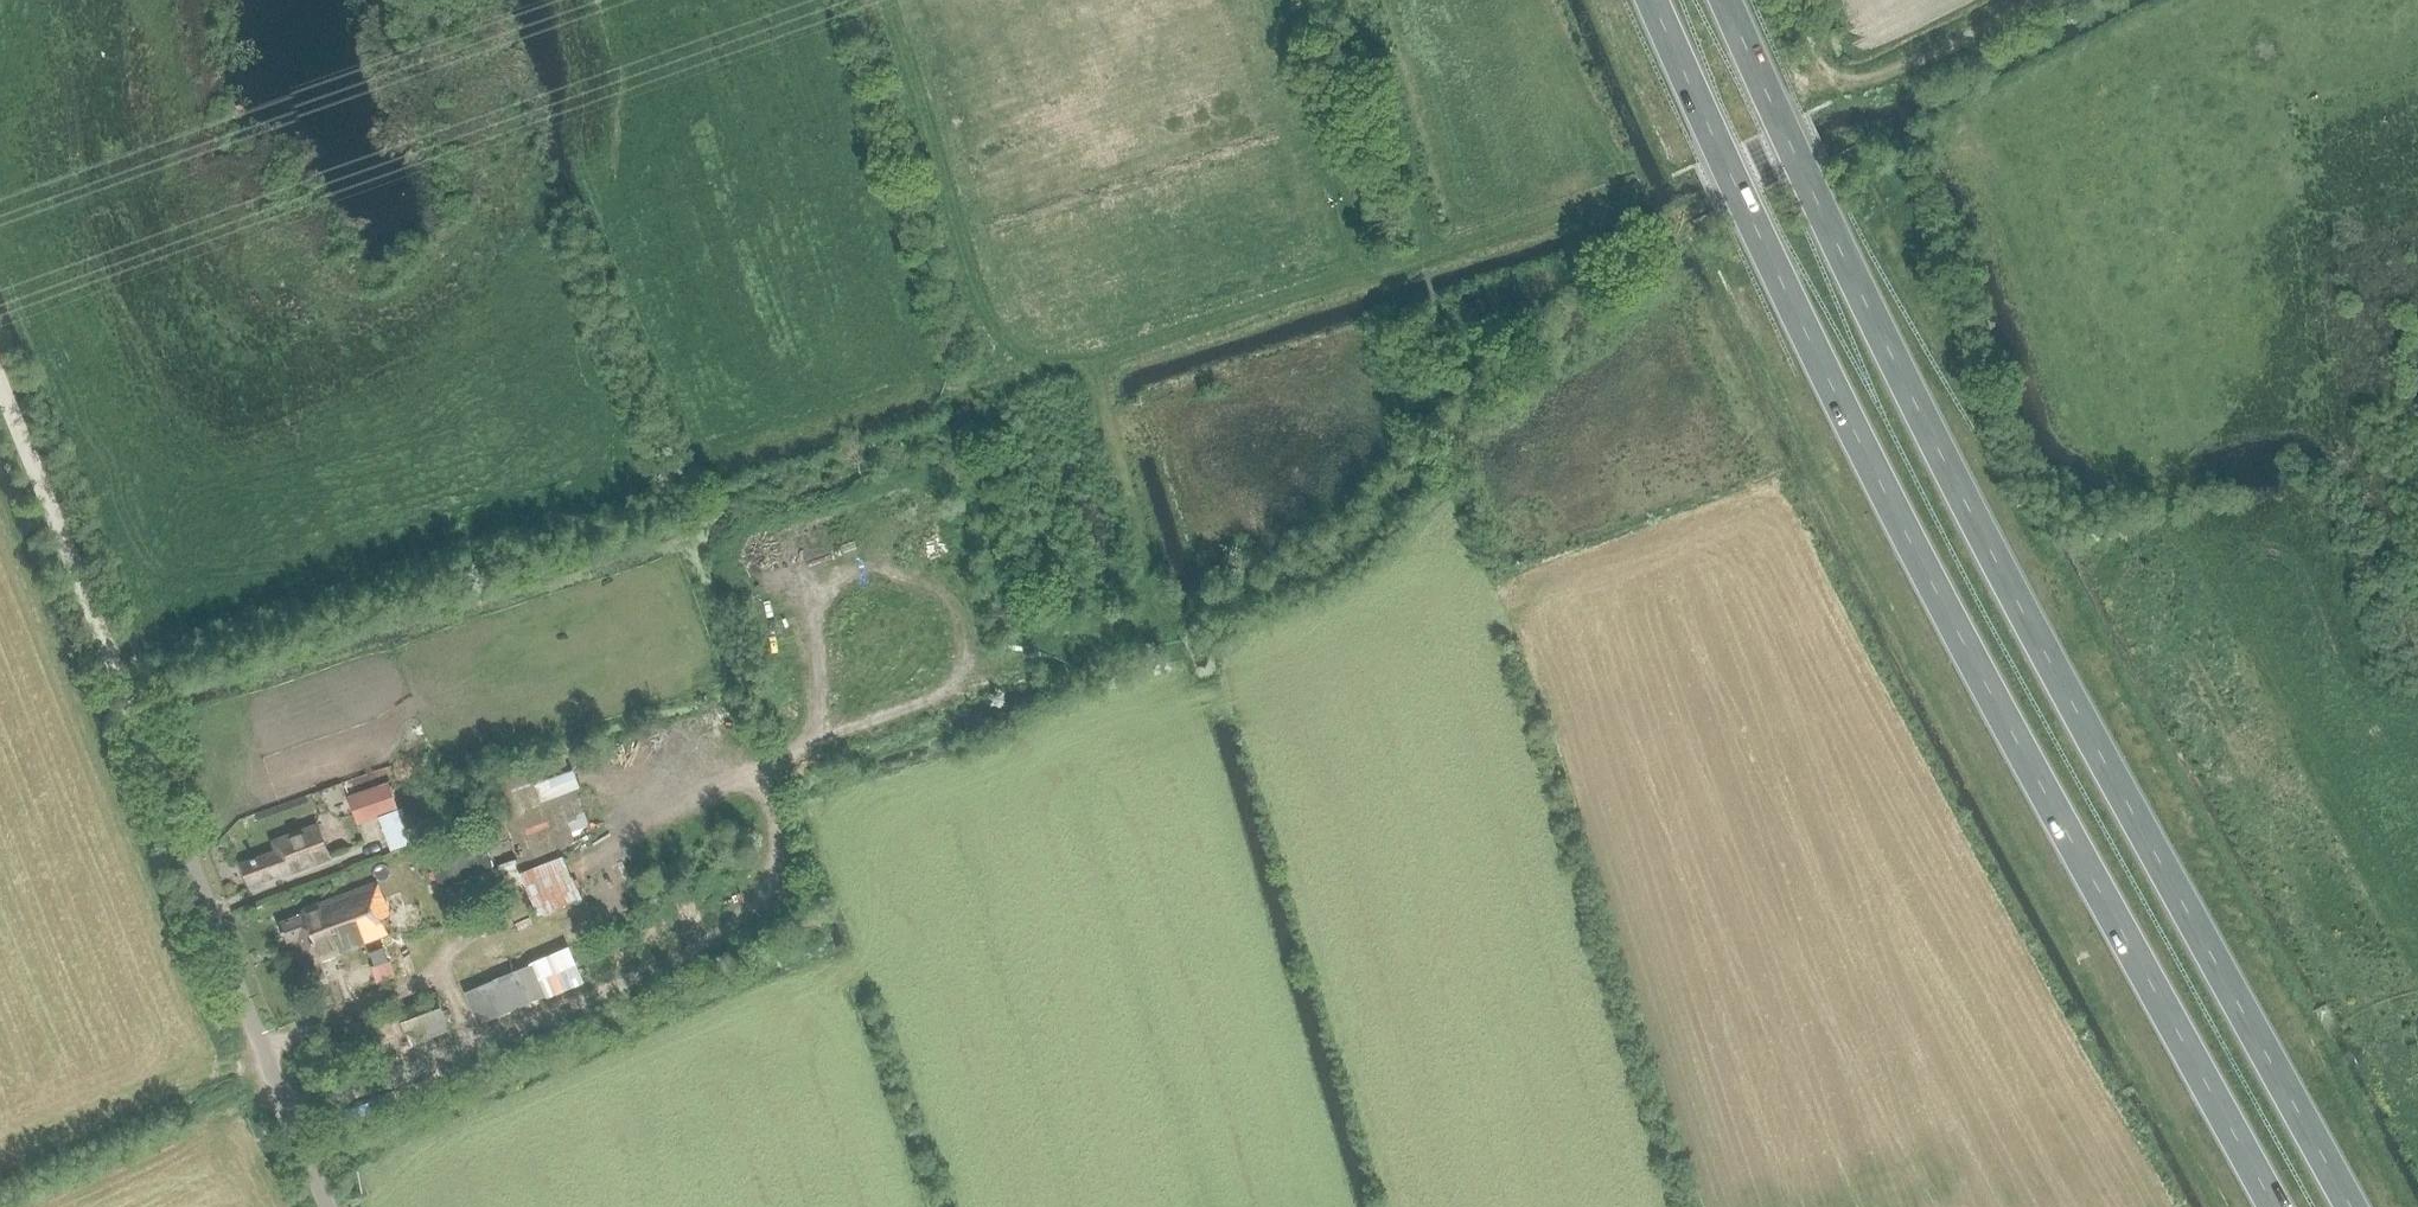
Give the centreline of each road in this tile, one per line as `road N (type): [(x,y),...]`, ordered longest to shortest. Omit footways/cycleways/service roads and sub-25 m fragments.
road 1 (trunk): [(2352,1206),(1960,493),(1727,0)]
road 2 (trunk): [(1654,0),(1899,523),(2271,1206)]
road 3 (unclassified): [(329,1206),(133,715)]
road 4 (unclassified): [(0,388),(133,715)]

